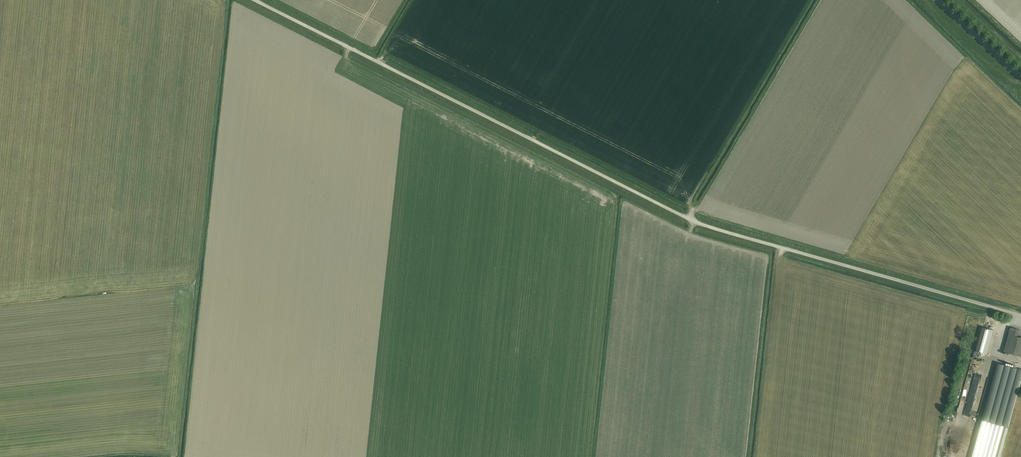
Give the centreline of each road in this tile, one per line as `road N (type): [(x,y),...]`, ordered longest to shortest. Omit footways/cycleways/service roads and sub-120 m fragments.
road 1 (unclassified): [(1020,315),(707,226),(256,0)]

